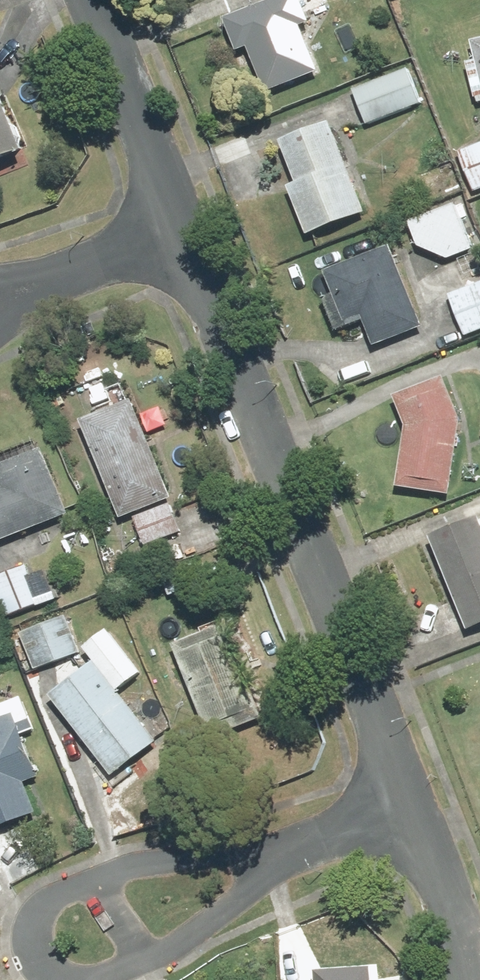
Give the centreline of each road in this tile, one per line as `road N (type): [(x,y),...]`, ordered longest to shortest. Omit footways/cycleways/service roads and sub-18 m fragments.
road 1 (residential): [(406,795),(179,226)]
road 2 (residential): [(179,226),(93,0)]
road 3 (residential): [(91,886),(40,912),(33,940),(45,961),(61,977),(86,979),(140,960)]
road 4 (residential): [(298,851),(160,858),(91,886)]
road 5 (residential): [(471,979),(458,922),(406,795)]
road 6 (residential): [(140,960),(298,851)]
road 7 (residential): [(62,271),(179,226)]
road 8 (residential): [(298,851),(406,795)]

